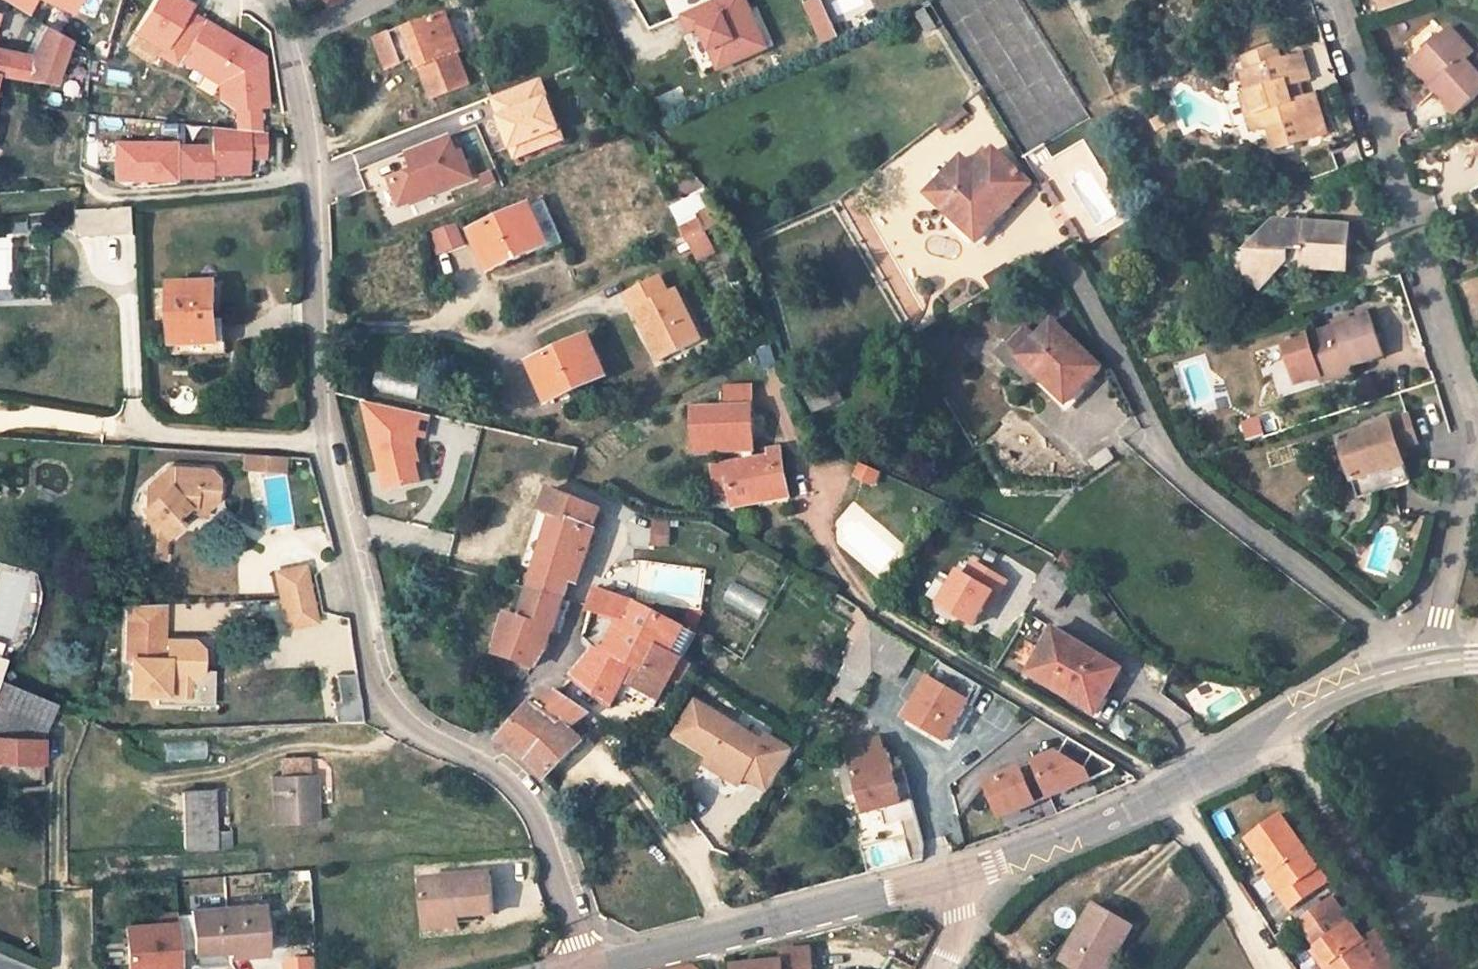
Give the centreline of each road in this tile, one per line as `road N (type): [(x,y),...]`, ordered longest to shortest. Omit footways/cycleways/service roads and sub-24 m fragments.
road 1 (unclassified): [(273,0),(287,38),(309,174),(323,444),(375,687),(401,723),(470,758)]
road 2 (tertiary): [(960,878),(1169,792),(1355,683),(1436,660)]
road 3 (residential): [(1333,0),(1466,425)]
road 4 (tertiary): [(589,966),(960,878)]
road 5 (unclassified): [(470,758),(510,784),(535,818),(589,966)]
road 6 (residential): [(1466,425),(1432,631),(1436,660)]
road 7 (residential): [(470,758),(572,639),(582,609)]

